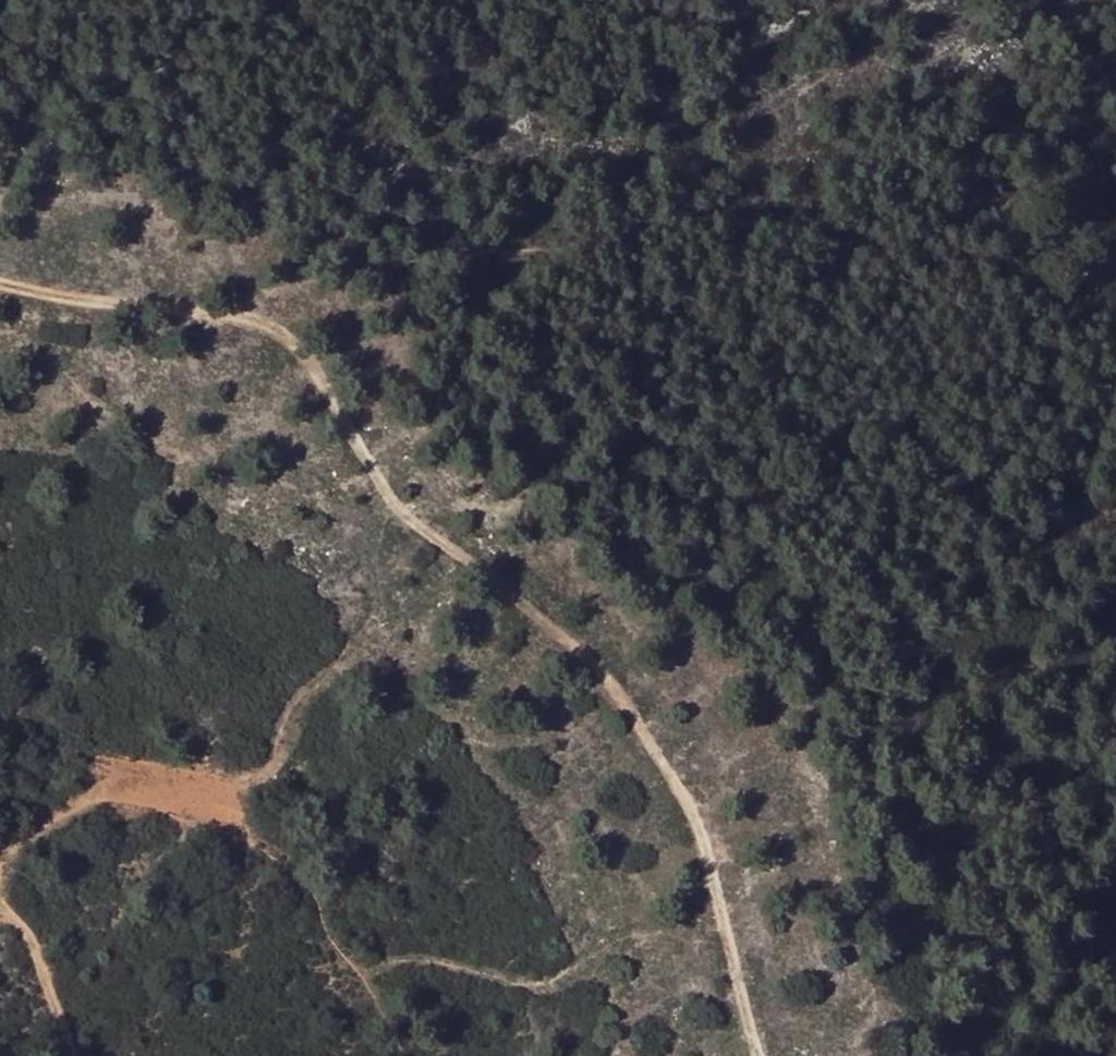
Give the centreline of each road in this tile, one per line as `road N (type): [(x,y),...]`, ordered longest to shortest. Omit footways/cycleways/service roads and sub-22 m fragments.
road 1 (track): [(0,281),(268,317),(395,511),(582,647),(646,739),(700,821),(741,1001),(761,1055)]
road 2 (track): [(76,1055),(29,934),(0,892)]

